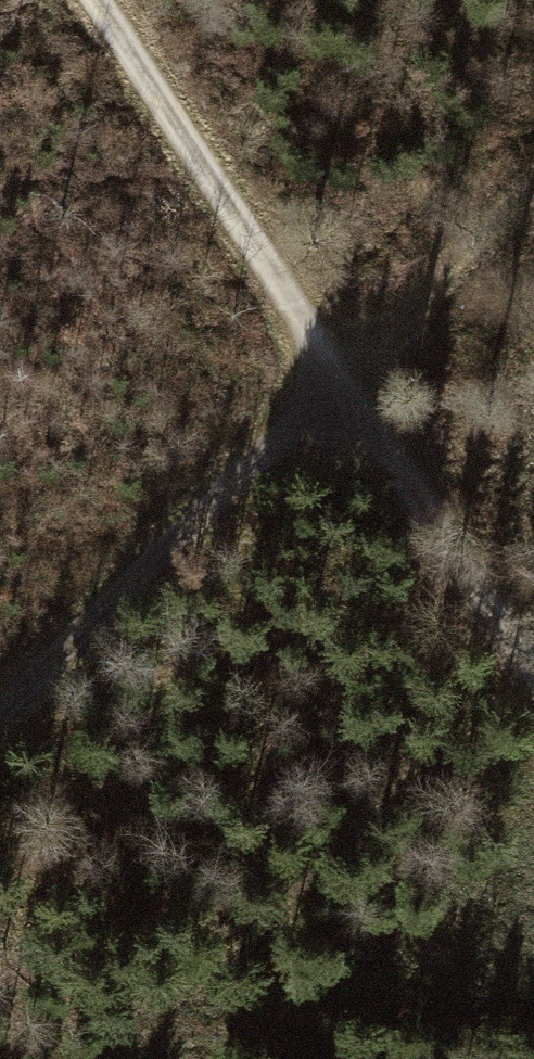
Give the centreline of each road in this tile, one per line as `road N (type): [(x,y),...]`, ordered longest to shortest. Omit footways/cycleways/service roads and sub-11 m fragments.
road 1 (track): [(86,0),(327,378),(533,653)]
road 2 (track): [(0,702),(533,178)]

